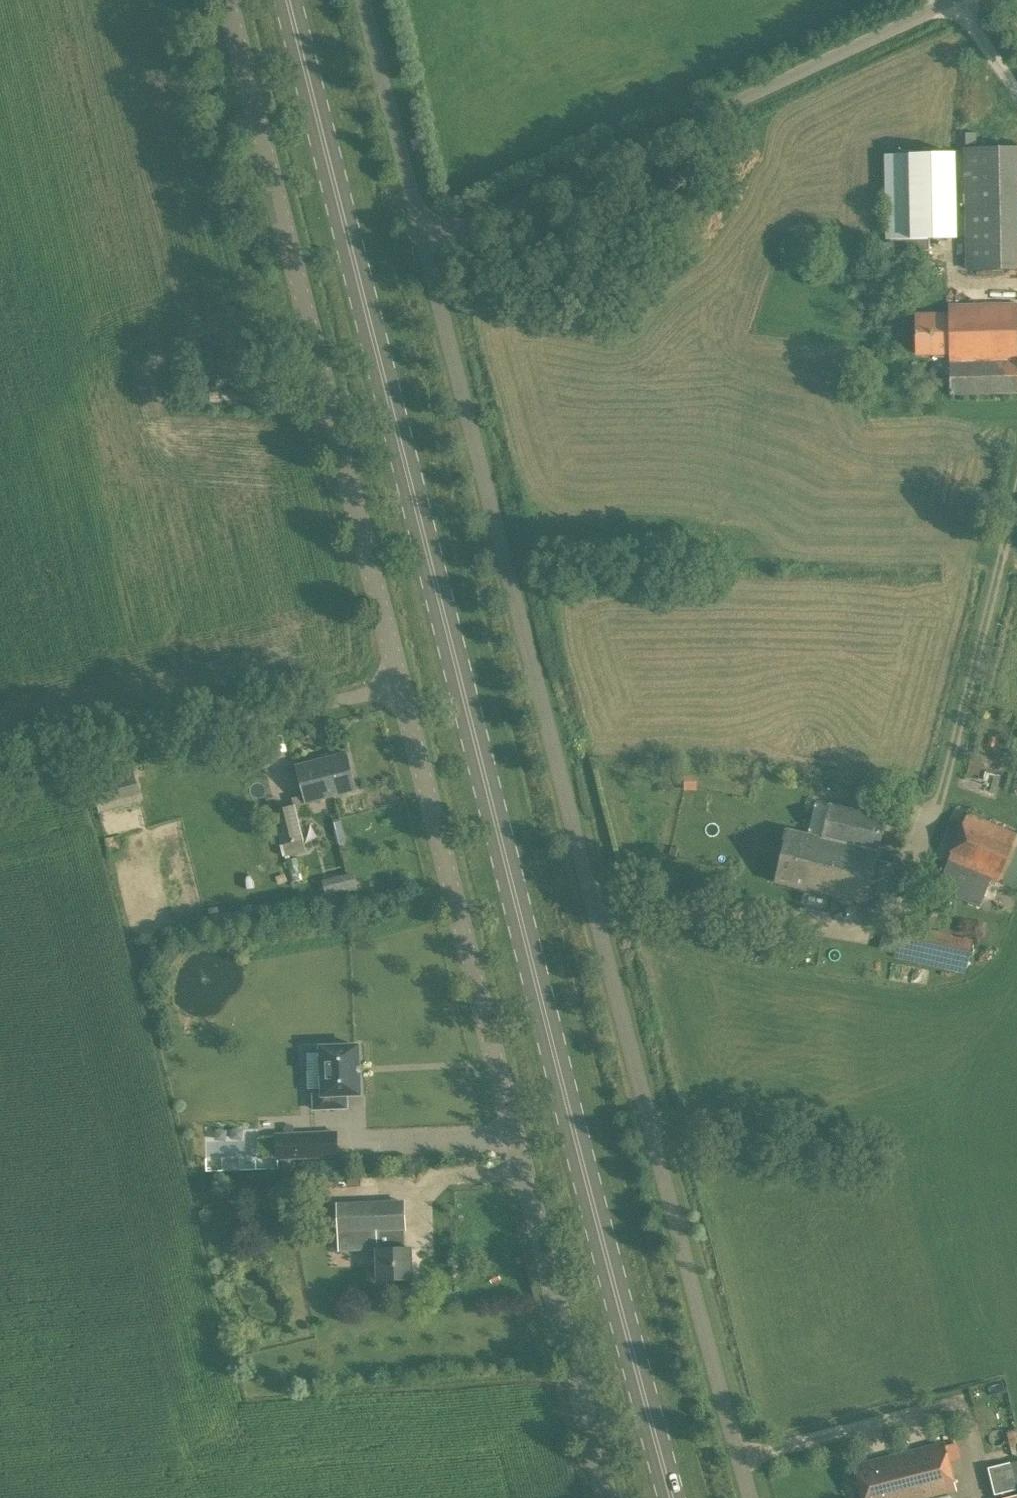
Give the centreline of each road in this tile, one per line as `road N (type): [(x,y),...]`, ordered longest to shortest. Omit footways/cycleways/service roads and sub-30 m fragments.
road 1 (primary): [(673,1497),(286,0)]
road 2 (unclassified): [(750,1497),(424,248)]
road 3 (unclassified): [(602,1497),(397,685)]
road 4 (unclassified): [(397,685),(228,0)]
road 5 (unclassified): [(424,248),(958,0)]
road 6 (unclassified): [(397,685),(0,775)]
road 7 (unclassified): [(424,248),(363,0)]

